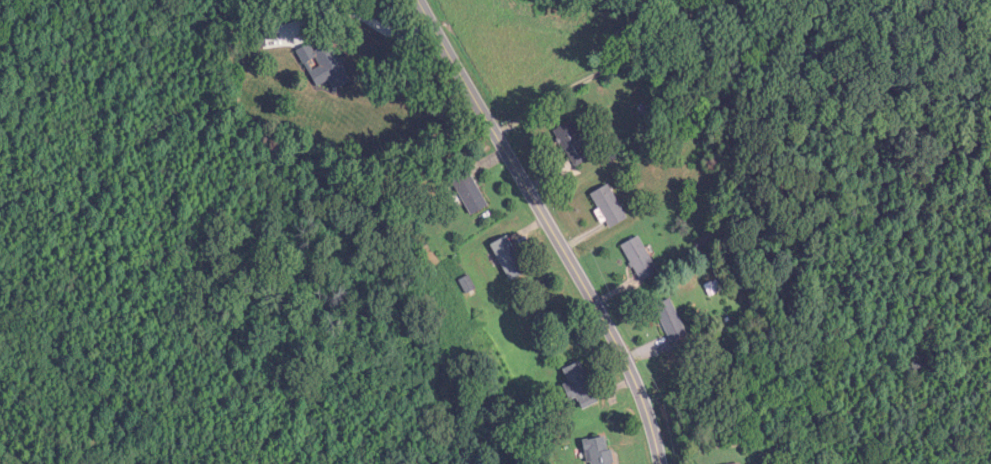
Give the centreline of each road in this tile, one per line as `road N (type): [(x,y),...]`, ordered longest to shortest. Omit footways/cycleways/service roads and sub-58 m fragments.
road 1 (residential): [(661,463),(613,335),(419,0)]

